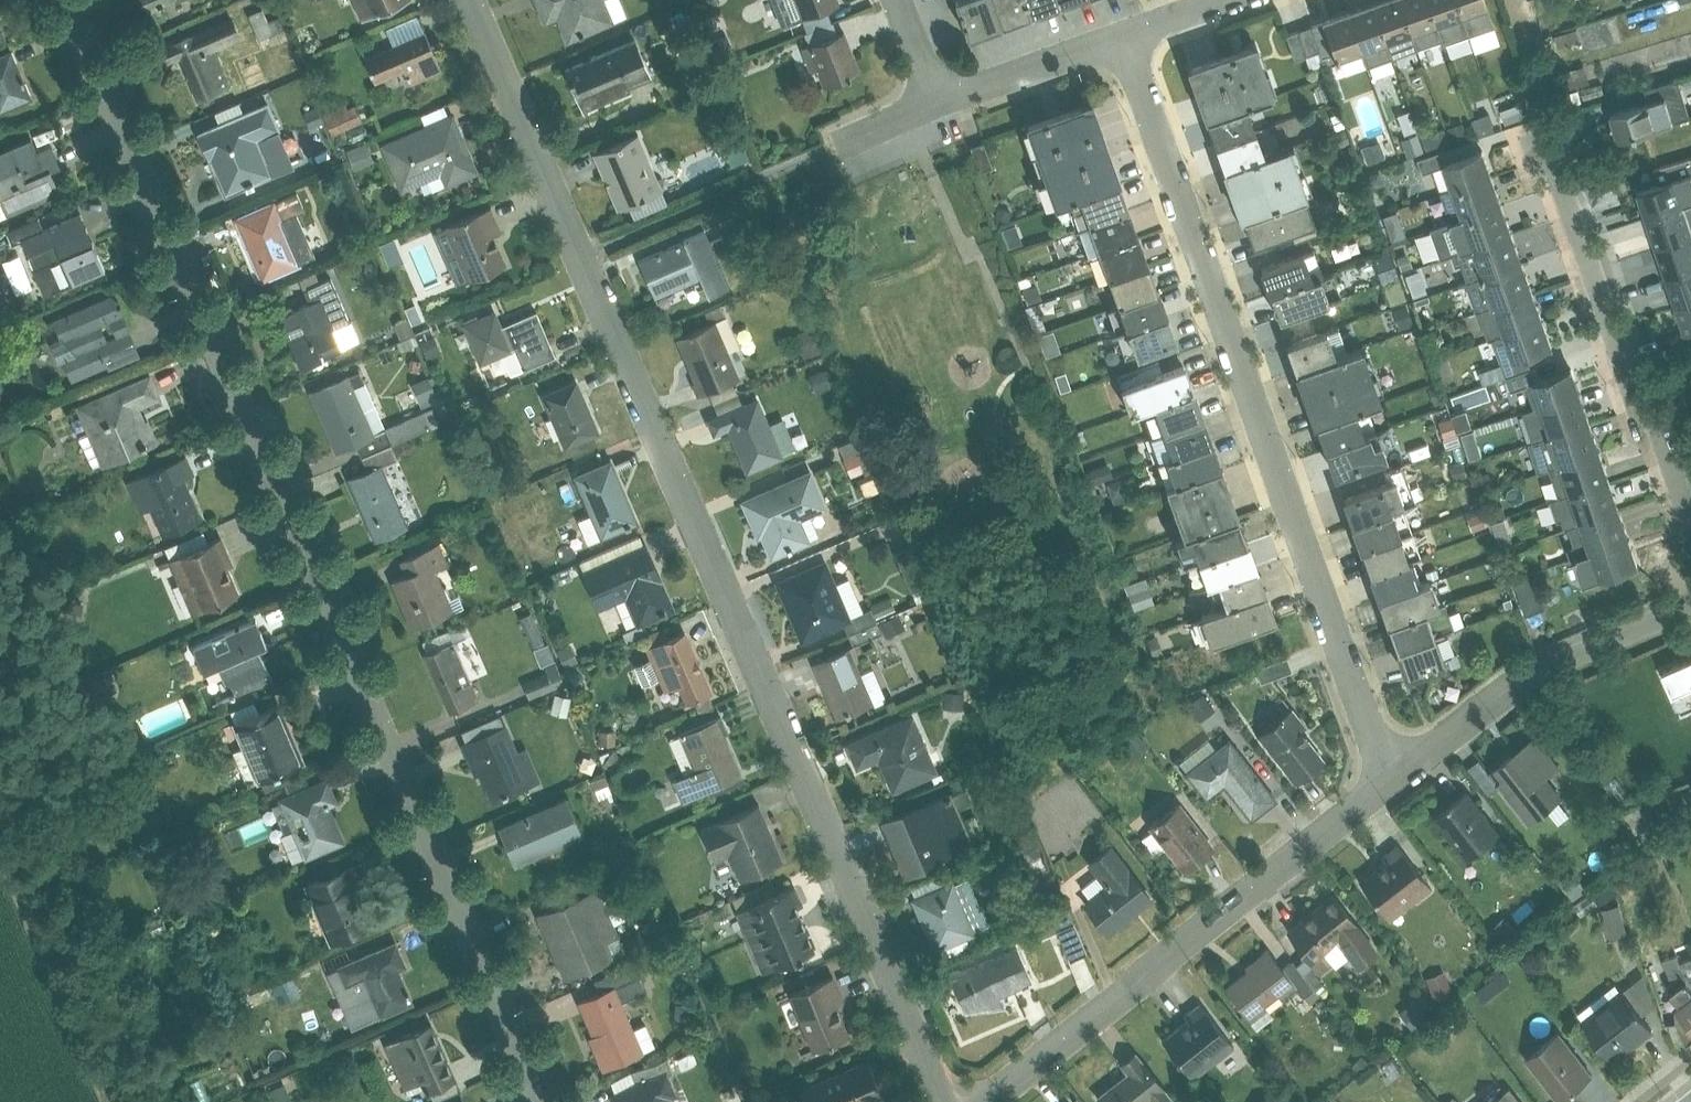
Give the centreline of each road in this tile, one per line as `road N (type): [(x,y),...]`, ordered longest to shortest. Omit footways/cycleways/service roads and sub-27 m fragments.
road 1 (residential): [(62,0),(544,1101)]
road 2 (residential): [(949,1101),(470,0)]
road 3 (residential): [(1127,43),(1391,782)]
road 4 (residential): [(986,1101),(1391,782)]
road 5 (residential): [(1528,148),(1690,601)]
road 6 (residential): [(1391,782),(1516,687),(1690,602)]
road 7 (residential): [(946,108),(1127,43)]
road 8 (residential): [(1127,43),(1244,0)]
road 9 (residential): [(946,108),(831,156)]

